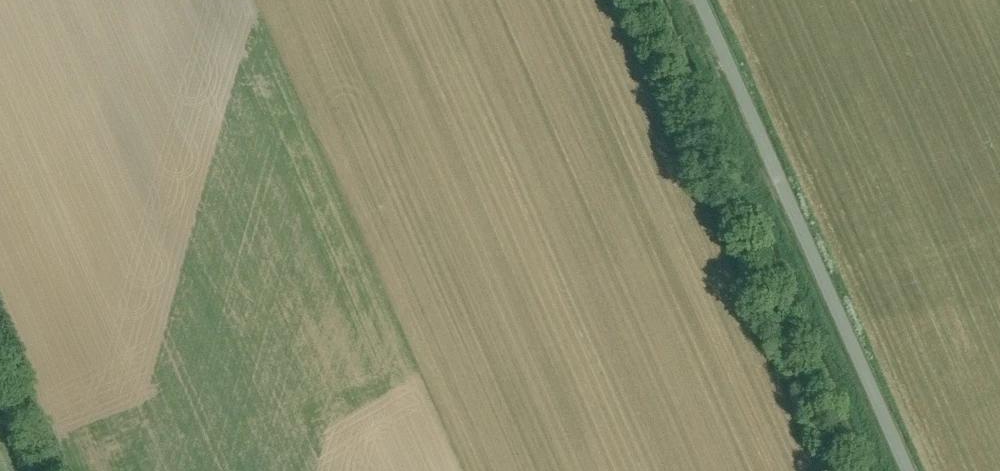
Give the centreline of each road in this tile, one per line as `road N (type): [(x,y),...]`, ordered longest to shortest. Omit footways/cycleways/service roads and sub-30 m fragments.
road 1 (unclassified): [(901,470),(694,0)]

